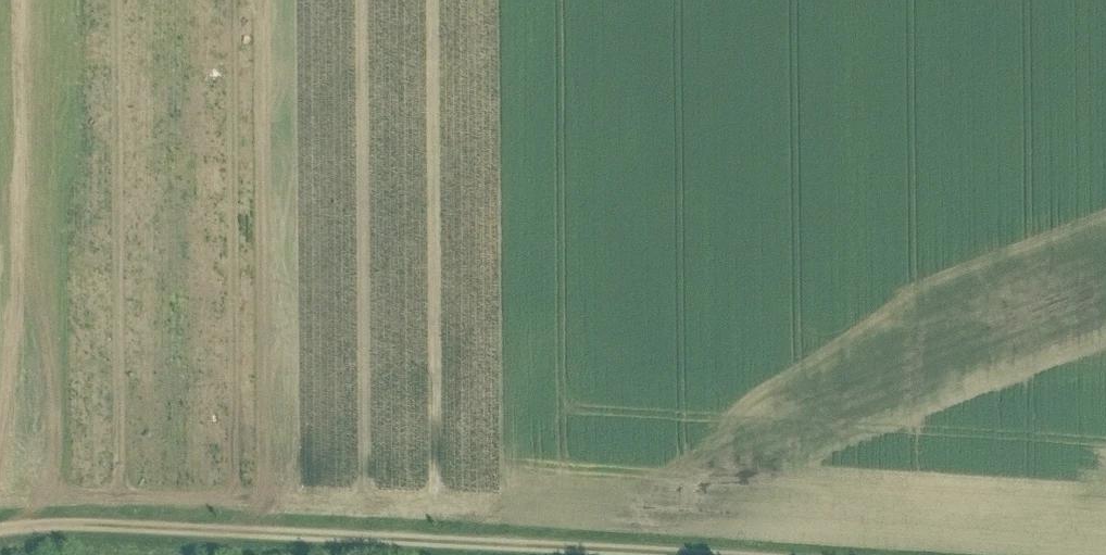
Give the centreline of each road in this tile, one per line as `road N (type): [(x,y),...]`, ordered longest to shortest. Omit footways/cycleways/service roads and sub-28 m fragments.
road 1 (track): [(0,533),(111,526),(594,554)]

